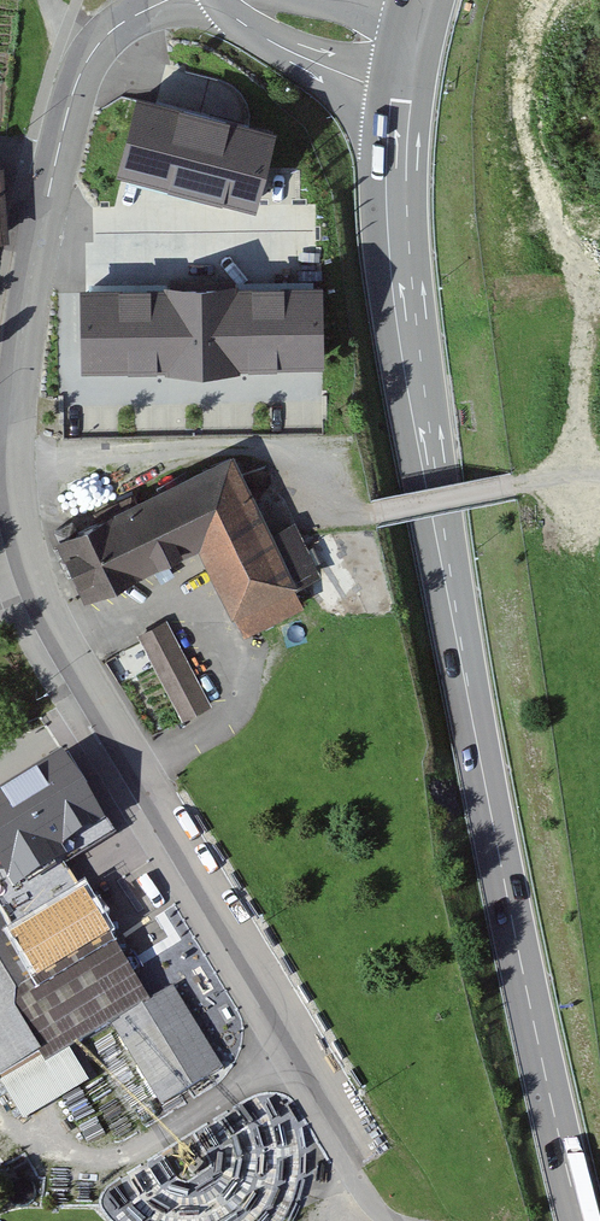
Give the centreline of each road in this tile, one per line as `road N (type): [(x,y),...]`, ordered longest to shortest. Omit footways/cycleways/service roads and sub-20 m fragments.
road 1 (primary): [(403,90),(396,184),(408,336),(515,930),(580,1220)]
road 2 (residential): [(14,436),(21,528),(63,646),(365,1142)]
road 3 (track): [(599,478),(349,513),(317,496),(268,448),(226,443),(14,481)]
road 4 (residential): [(166,0),(118,25),(93,50),(67,109),(14,436)]
road 5 (tertiary): [(236,0),(252,29),(270,42),(403,90)]

